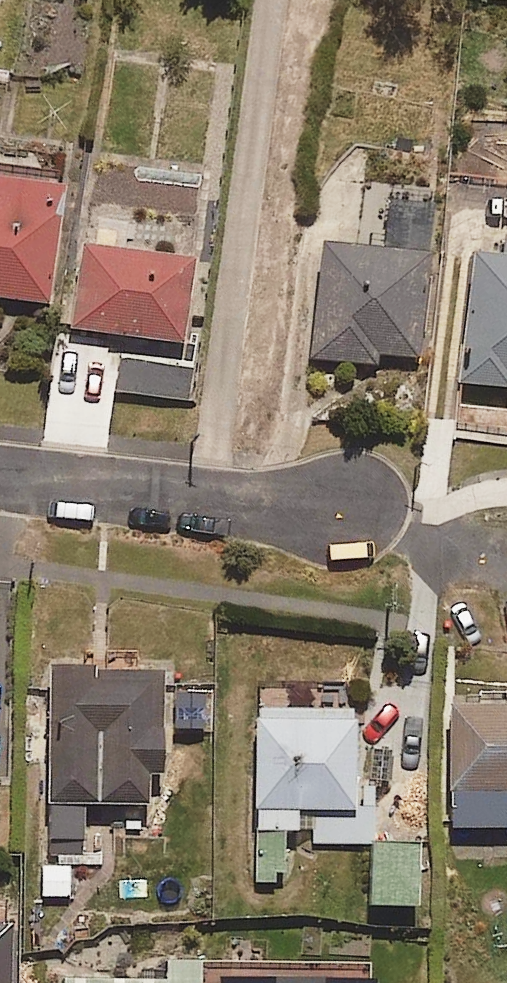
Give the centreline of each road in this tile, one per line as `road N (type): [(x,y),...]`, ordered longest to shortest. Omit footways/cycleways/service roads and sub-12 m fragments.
road 1 (residential): [(344,510),(0,474)]

